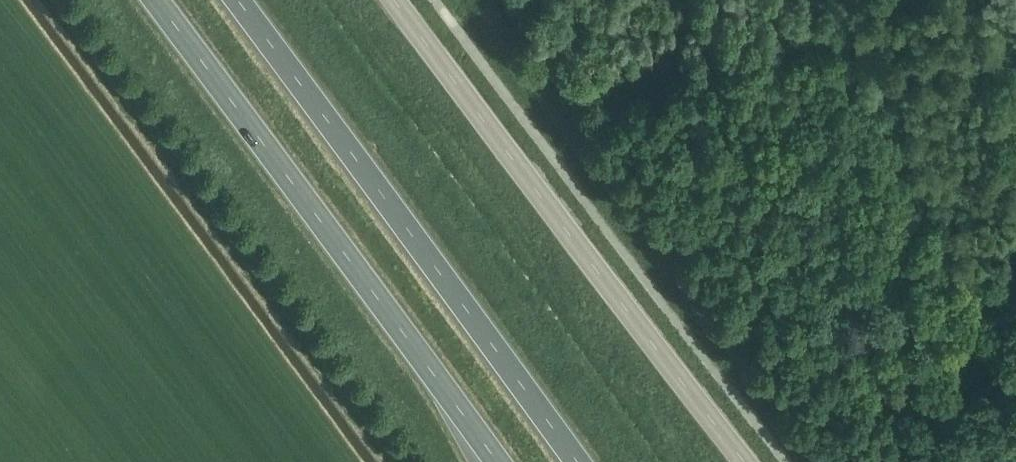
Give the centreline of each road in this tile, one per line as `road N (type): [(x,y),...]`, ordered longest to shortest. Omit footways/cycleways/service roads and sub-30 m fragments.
road 1 (secondary): [(747,461),(397,0)]
road 2 (trunk): [(155,0),(496,461)]
road 3 (trunk): [(576,461),(236,0)]

